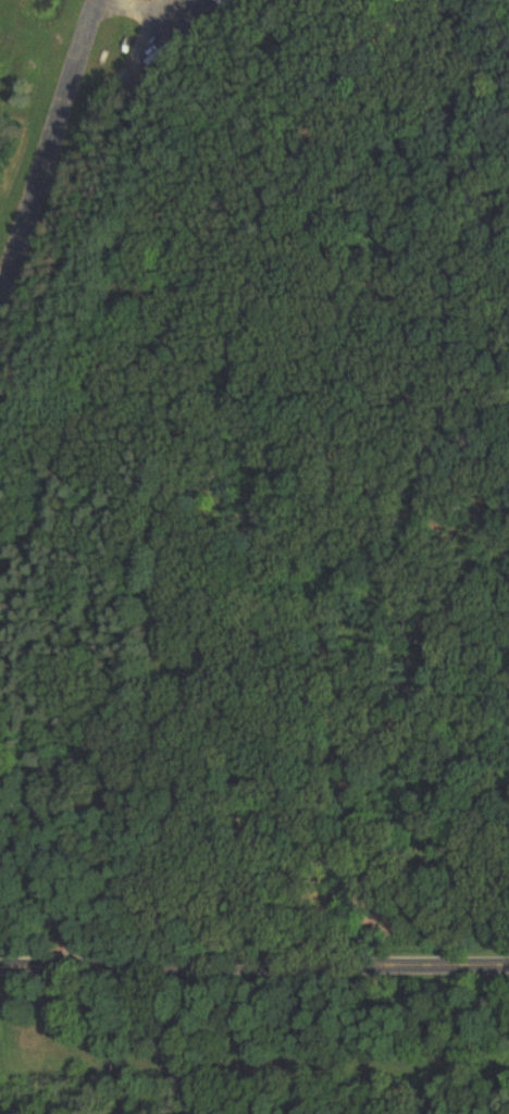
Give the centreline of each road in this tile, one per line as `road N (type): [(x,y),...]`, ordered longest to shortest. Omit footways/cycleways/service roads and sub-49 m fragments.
road 1 (tertiary): [(508,971),(0,973)]

